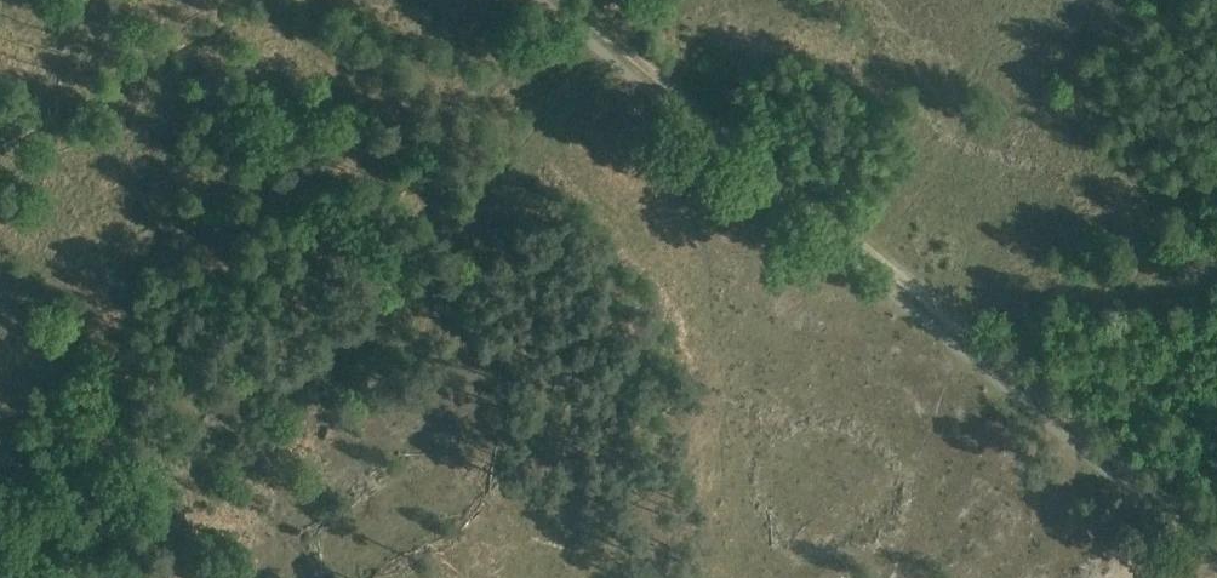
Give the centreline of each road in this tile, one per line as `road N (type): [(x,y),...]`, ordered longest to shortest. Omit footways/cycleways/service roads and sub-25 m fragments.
road 1 (track): [(577,0),(1216,541)]
road 2 (track): [(147,577),(599,19)]

